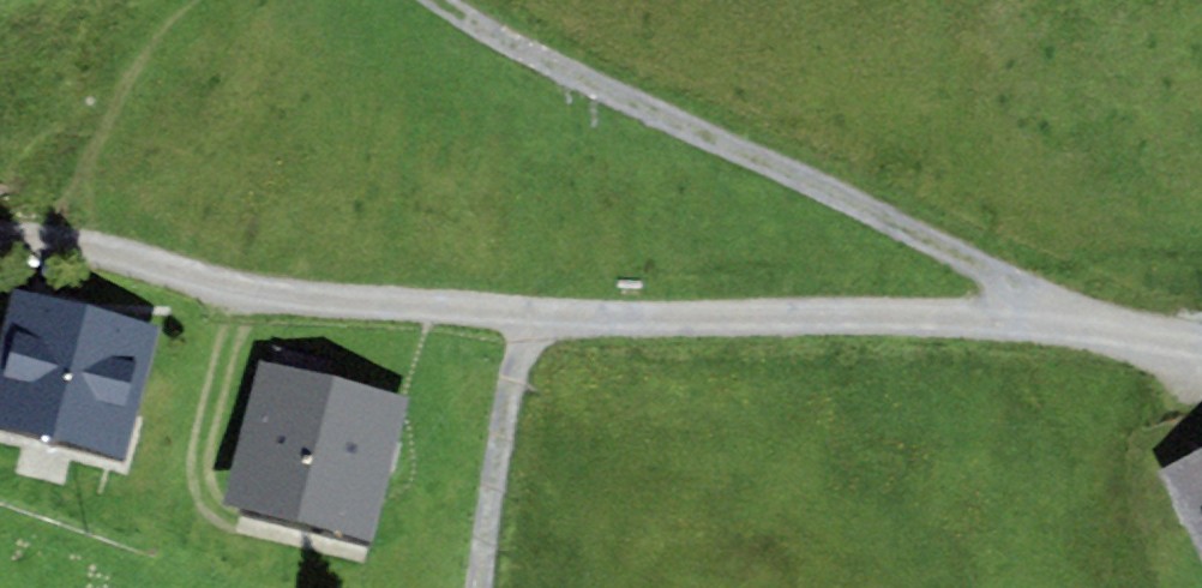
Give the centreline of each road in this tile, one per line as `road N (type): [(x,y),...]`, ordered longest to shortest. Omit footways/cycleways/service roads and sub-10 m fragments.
road 1 (track): [(0,233),(284,298),(530,318),(1083,323),(1201,347)]
road 2 (track): [(443,0),(1083,323)]
road 3 (track): [(240,288),(199,474),(207,501),(228,525),(359,559)]
road 4 (track): [(530,318),(493,461),(478,587)]

